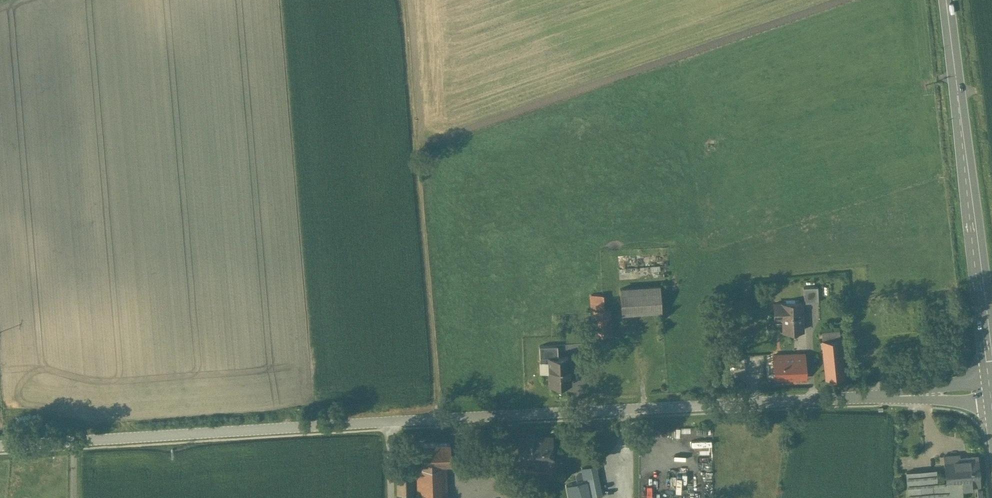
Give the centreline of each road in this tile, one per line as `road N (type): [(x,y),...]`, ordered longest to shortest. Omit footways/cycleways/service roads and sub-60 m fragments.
road 1 (tertiary): [(391,424),(991,392)]
road 2 (secondary): [(946,0),(991,382)]
road 3 (tertiary): [(74,443),(391,424)]

